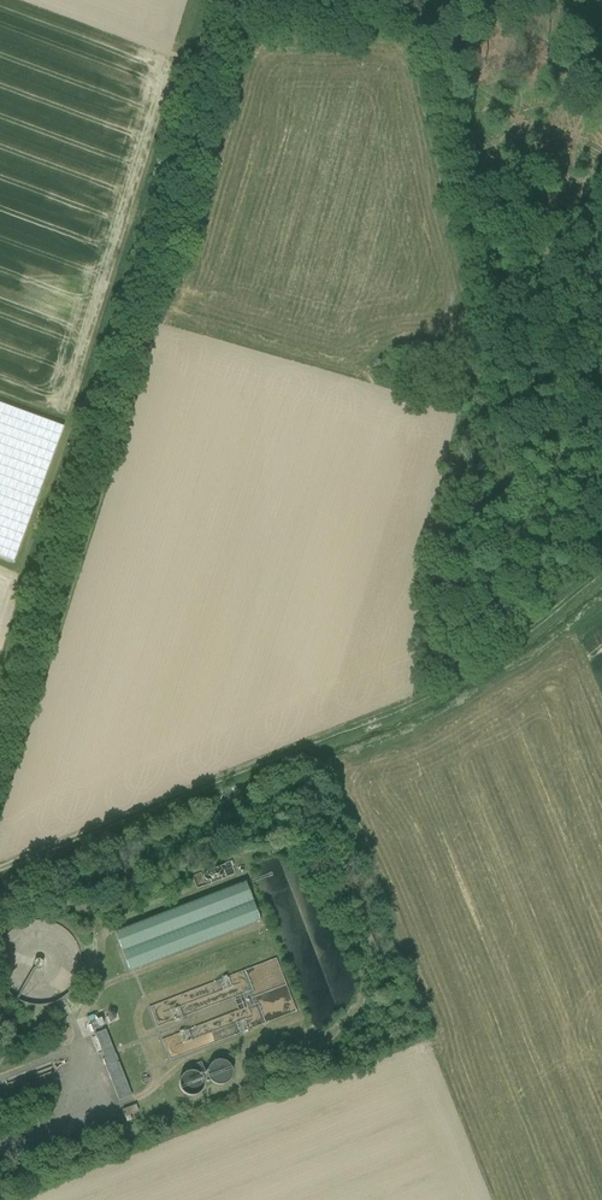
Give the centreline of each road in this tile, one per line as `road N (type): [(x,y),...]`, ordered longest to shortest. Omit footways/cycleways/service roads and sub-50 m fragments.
road 1 (track): [(601,571),(530,632),(398,710),(0,864)]

